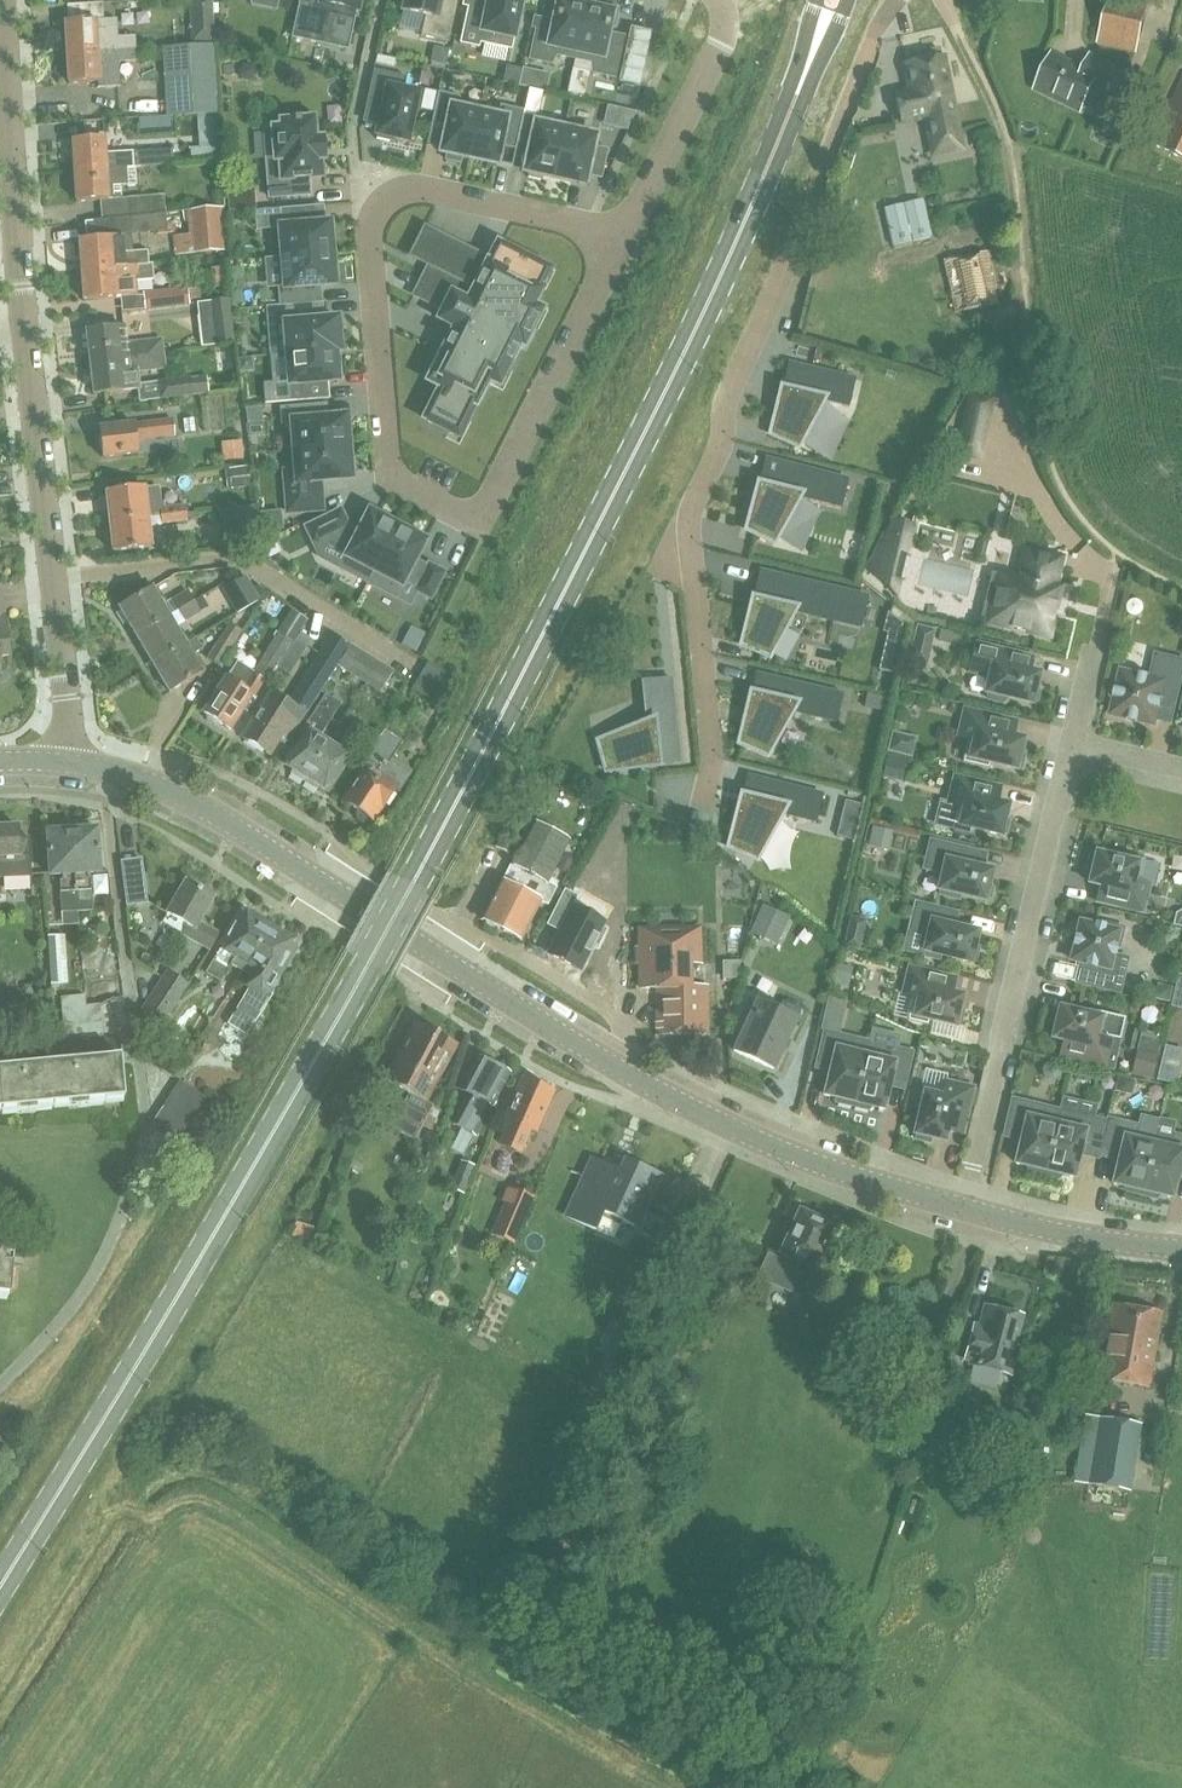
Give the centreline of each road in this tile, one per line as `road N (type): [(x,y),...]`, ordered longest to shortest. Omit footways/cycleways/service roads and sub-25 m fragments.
road 1 (secondary): [(0,1590),(239,1194),(484,754),(682,352),(814,44)]
road 2 (secondary): [(969,1213),(804,1160),(724,1125),(191,803),(106,770)]
road 3 (residential): [(71,764),(20,286),(2,0)]
road 4 (residential): [(895,0),(871,36),(696,525),(715,720)]
road 5 (residential): [(628,233),(410,186),(388,193),(368,217),(391,480),(479,530)]
road 6 (residential): [(969,1213),(1074,748)]
road 7 (residential): [(479,530),(628,233)]
road 8 (residential): [(628,233),(721,41),(720,0)]
road 9 (secondary): [(1181,1252),(969,1213)]

